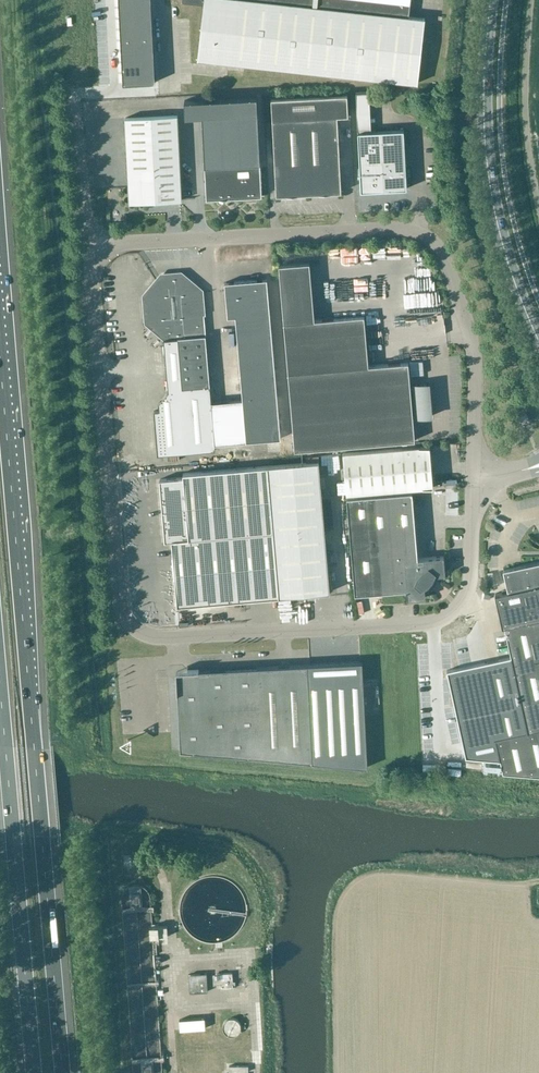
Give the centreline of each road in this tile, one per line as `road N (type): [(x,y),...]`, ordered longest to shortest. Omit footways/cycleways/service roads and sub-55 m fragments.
road 1 (unclassified): [(474,478),(468,588),(444,617),(158,638),(139,632),(124,615),(89,243)]
road 2 (motorway): [(63,1072),(0,362)]
road 3 (unclassified): [(89,243),(424,235),(444,261),(472,337),(474,478)]
road 4 (motorway): [(0,691),(34,1072)]
road 5 (primary): [(538,340),(508,261),(490,178),(484,114),(491,0)]
road 6 (unclassified): [(89,243),(76,109)]

